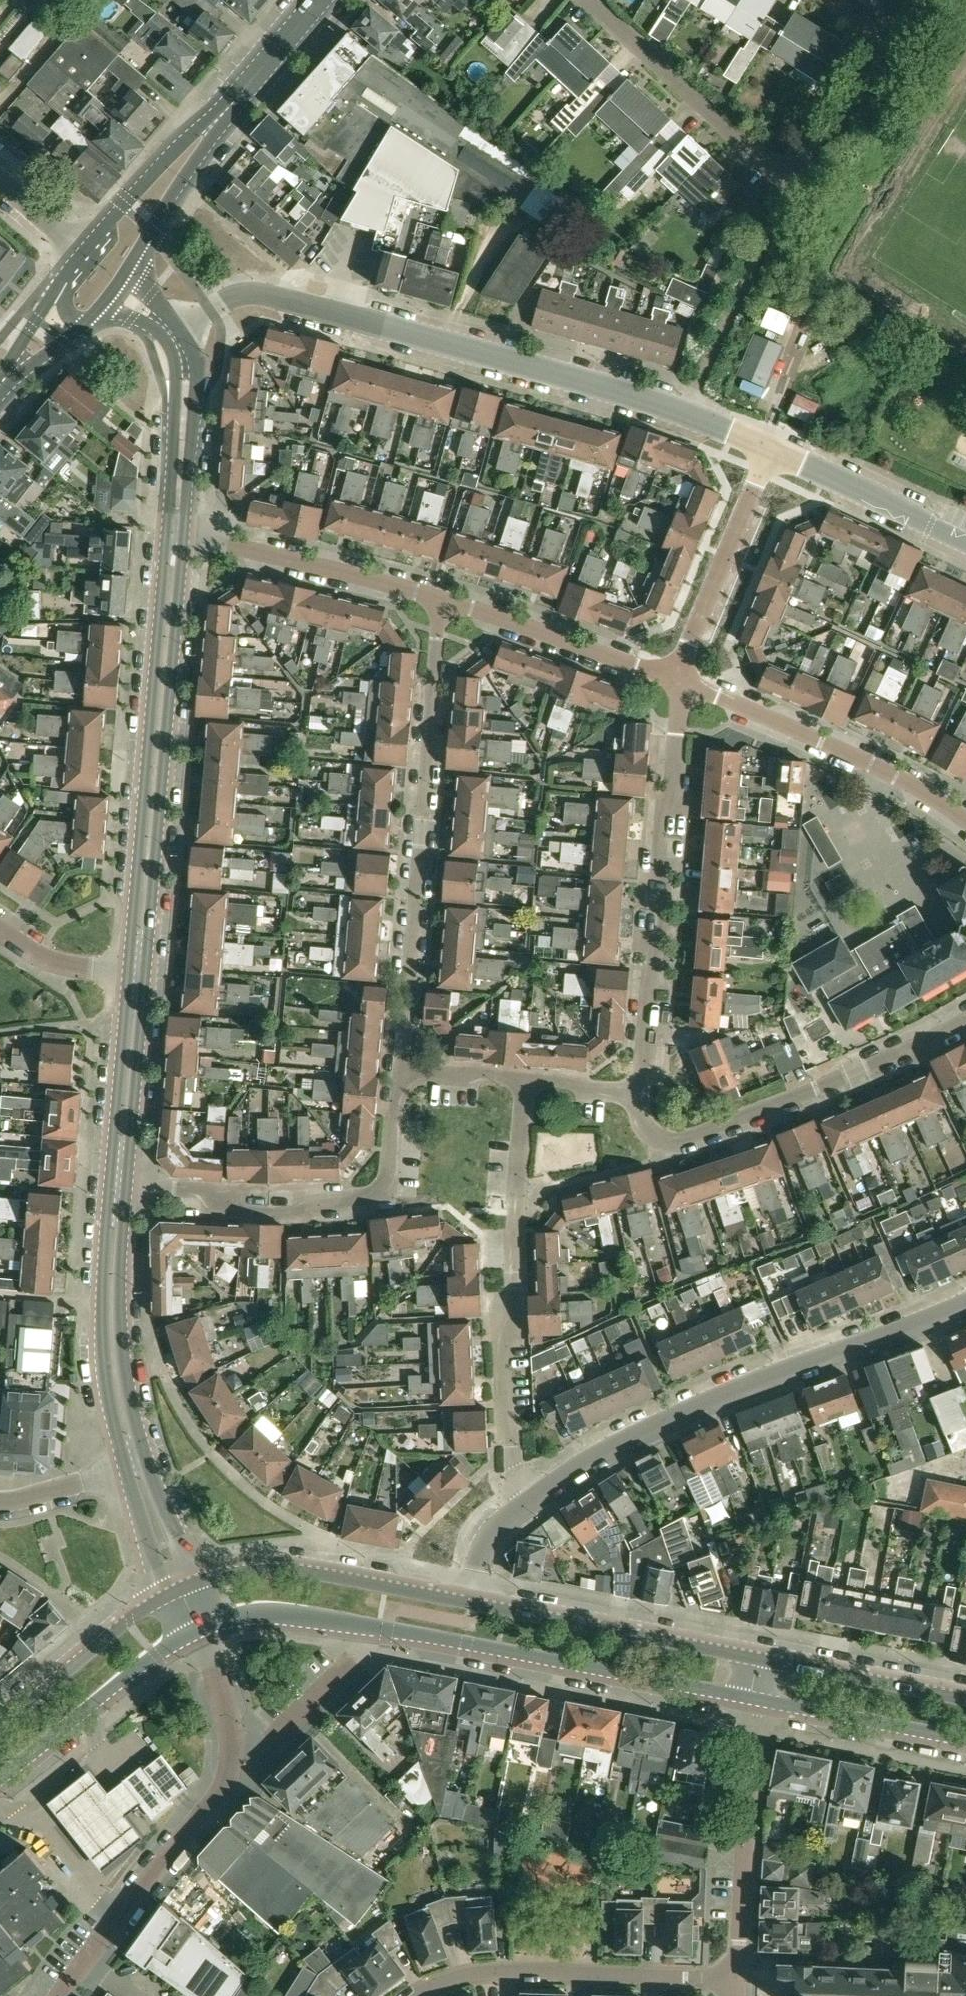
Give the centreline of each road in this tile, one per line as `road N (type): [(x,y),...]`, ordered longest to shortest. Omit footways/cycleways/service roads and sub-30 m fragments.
road 1 (residential): [(761,448),(605,388),(285,299),(239,296),(179,326)]
road 2 (primary): [(198,1629),(236,1615),(312,1618),(750,1697)]
road 3 (unclassified): [(528,1502),(595,1458),(712,1402),(965,1304)]
road 4 (residential): [(403,1074),(438,600)]
road 5 (residential): [(528,1502),(508,1426),(504,1351),(514,1331),(527,1085)]
road 6 (residential): [(641,1096),(650,979),(664,945),(664,813),(674,790),(684,686)]
road 7 (tertiary): [(136,970),(169,585)]
road 8 (residential): [(667,1144),(965,1020)]
road 9 (residential): [(736,1978),(504,1972),(417,1995)]
road 10 (residential): [(965,822),(817,741),(684,686)]
road 11 (unclassified): [(59,1995),(215,1798),(232,1750)]
road 12 (primary): [(474,1604),(293,1570),(239,1572),(180,1589)]
road 13 (primary): [(757,1659),(474,1604)]
road 14 (residential): [(736,1978),(750,1697)]
road 15 (tertiary): [(136,1465),(114,1364),(118,1188)]
road 16 (residential): [(799,176),(777,173),(589,0)]
road 17 (residential): [(438,600),(183,539)]
road 18 (residential): [(667,682),(761,448)]
road 19 (residential): [(366,1197),(253,1202),(118,1188)]
road 20 (primary): [(0,1777),(198,1629)]
road 21 (residential): [(667,682),(438,600)]
road 22 (primary): [(180,1589),(126,1622),(0,1727)]
road 23 (residential): [(965,544),(761,448)]
road 24 (primary): [(750,1697),(965,1739)]
road 25 (tertiary): [(118,1188),(136,970)]
road 26 (tertiary): [(183,539),(198,375),(179,326)]
road 27 (primary): [(965,1699),(757,1659)]
road 28 (tertiary): [(162,336),(177,376),(166,536)]
road 29 (primary): [(225,111),(167,160),(84,252)]
road 30 (primary): [(128,270),(225,111)]
road 31 (residential): [(799,176),(892,41)]
road 32 (primary): [(225,111),(320,0)]
road 33 (residential): [(232,1750),(274,1734),(349,1667)]
road 34 (residential): [(136,970),(54,961),(0,929)]
road 35 (unclassified): [(0,1501),(136,1465)]
road 36 (residential): [(366,1197),(391,1173),(403,1074)]
road 37 (tertiary): [(180,1589),(136,1465)]
road 38 (unclassified): [(232,1750),(198,1629)]
road 39 (residential): [(527,1085),(403,1074)]
road 40 (unclassified): [(474,1604),(484,1548),(528,1502)]

